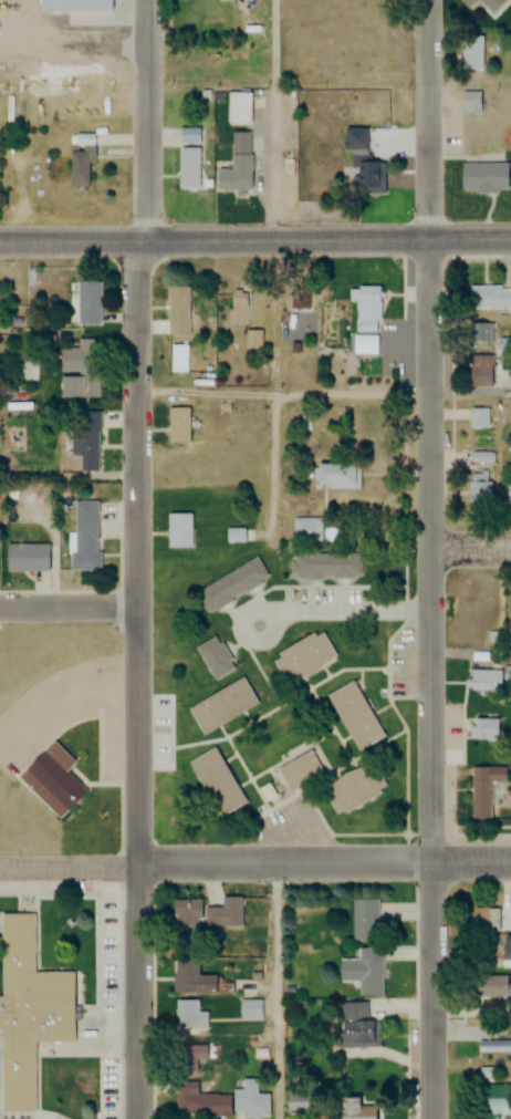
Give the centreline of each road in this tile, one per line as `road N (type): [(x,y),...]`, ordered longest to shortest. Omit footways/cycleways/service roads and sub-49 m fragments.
road 1 (residential): [(151,0),(150,216),(140,257),(136,382),(137,1118)]
road 2 (residential): [(432,0),(426,239),(435,1118)]
road 3 (residential): [(510,858),(0,867)]
road 4 (residential): [(0,242),(510,239)]
road 5 (residential): [(0,607),(138,604)]

